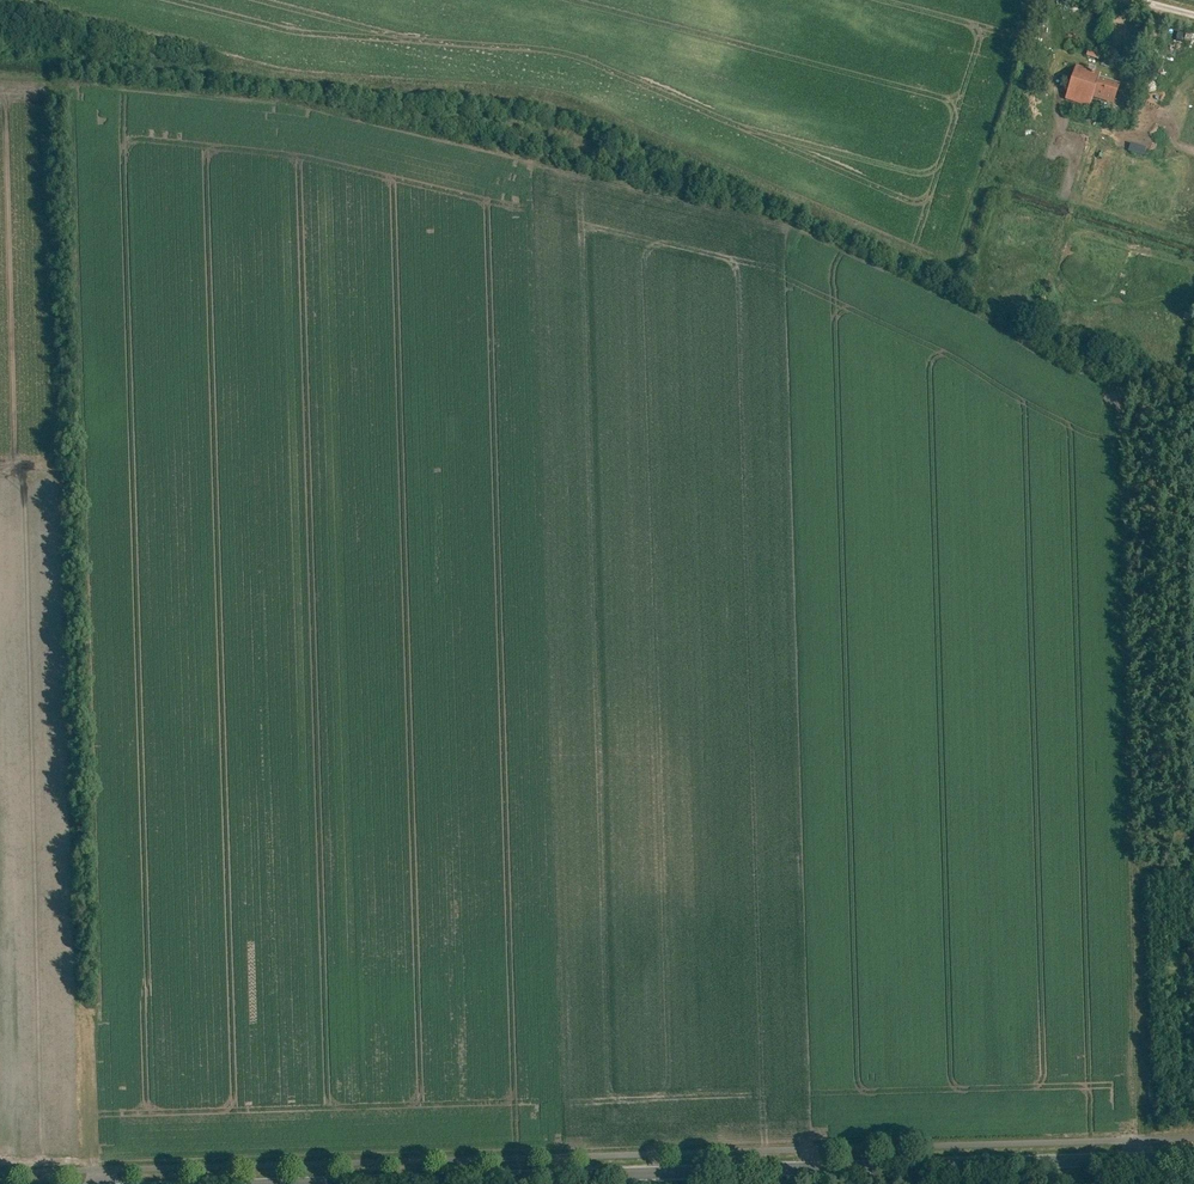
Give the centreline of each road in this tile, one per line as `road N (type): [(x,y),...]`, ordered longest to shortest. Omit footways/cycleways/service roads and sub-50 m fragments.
road 1 (tertiary): [(369,1183),(1193,1157)]

